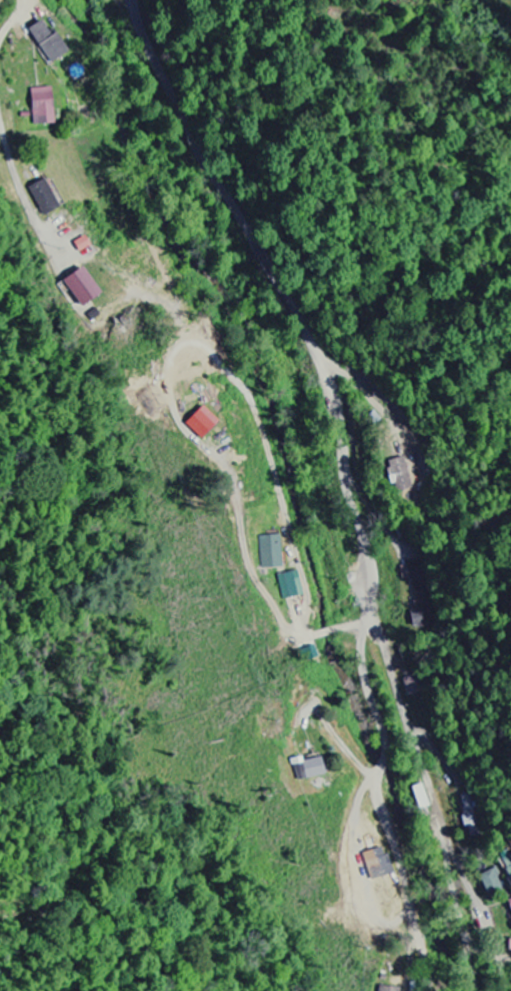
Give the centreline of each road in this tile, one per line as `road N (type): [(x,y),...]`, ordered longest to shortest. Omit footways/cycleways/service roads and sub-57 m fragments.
road 1 (tertiary): [(430,990),(381,799),(387,740),(363,651),(374,570),(349,488),(340,412),(297,311),(198,146),(135,0)]
road 2 (residential): [(372,612),(480,908)]

